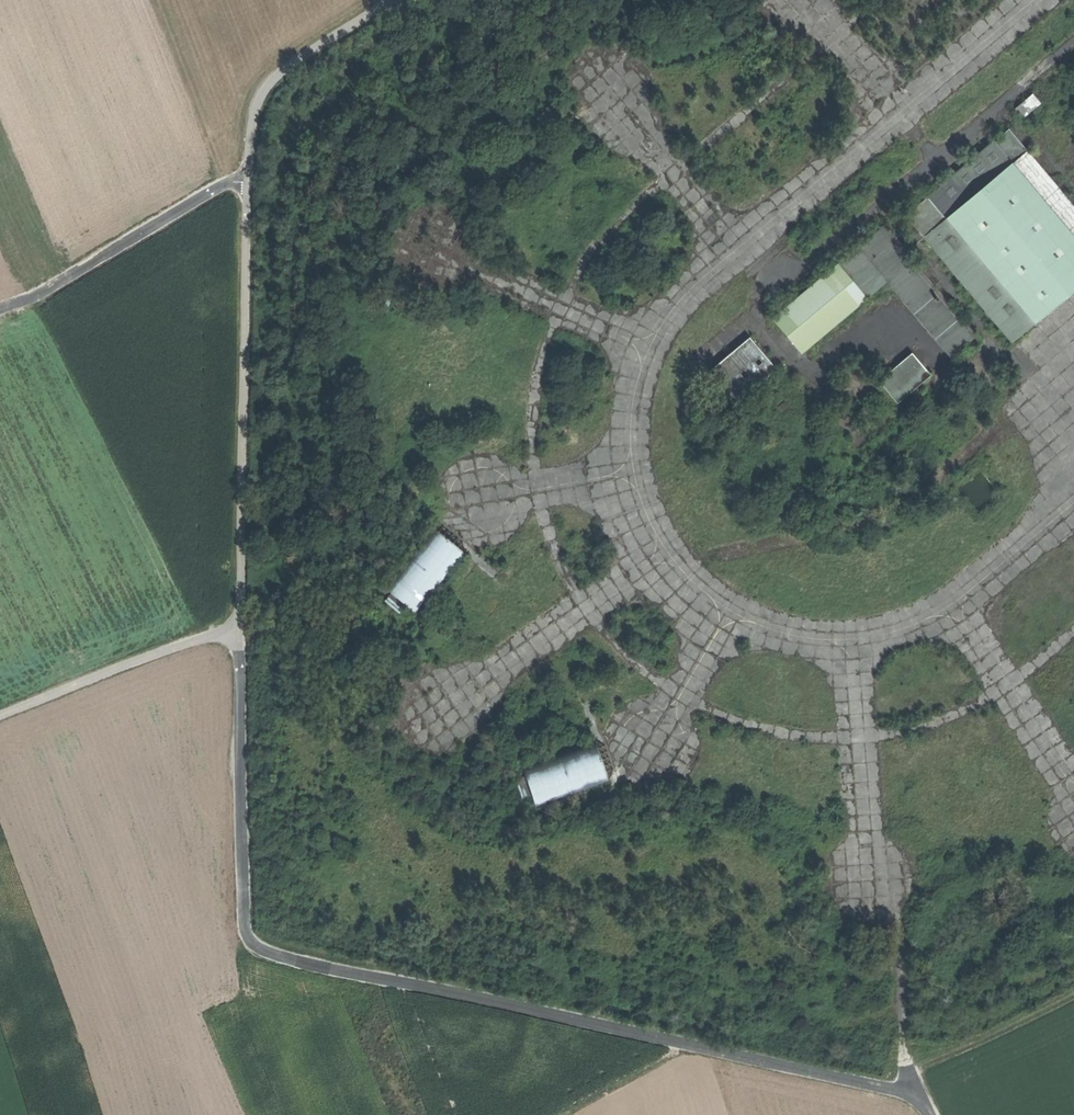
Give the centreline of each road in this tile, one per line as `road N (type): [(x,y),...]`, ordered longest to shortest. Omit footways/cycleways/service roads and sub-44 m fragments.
road 1 (unclassified): [(391,0),(278,73),(256,107),(238,626)]
road 2 (unclassified): [(0,714),(238,626)]
road 3 (track): [(569,1114),(698,1046)]

